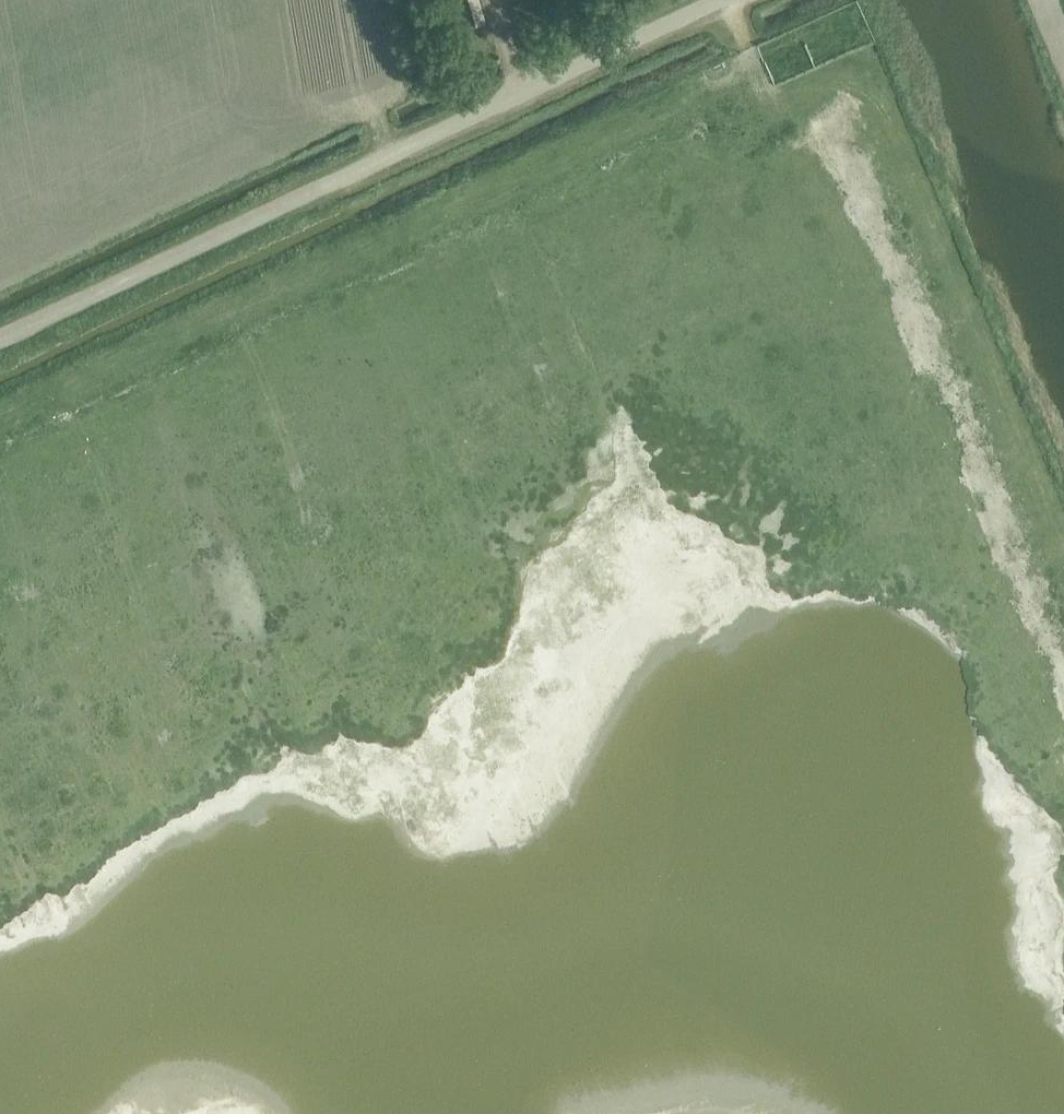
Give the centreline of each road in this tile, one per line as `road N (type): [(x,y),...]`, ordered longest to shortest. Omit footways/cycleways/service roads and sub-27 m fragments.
road 1 (unclassified): [(0,335),(717,0)]

